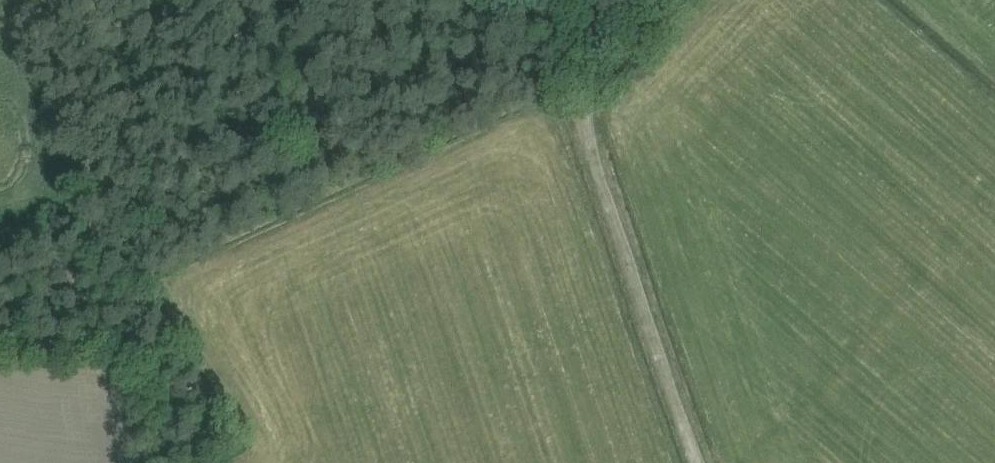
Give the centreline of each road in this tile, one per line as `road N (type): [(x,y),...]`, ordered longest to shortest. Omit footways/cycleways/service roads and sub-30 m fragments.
road 1 (track): [(697,462),(579,114),(658,0)]

